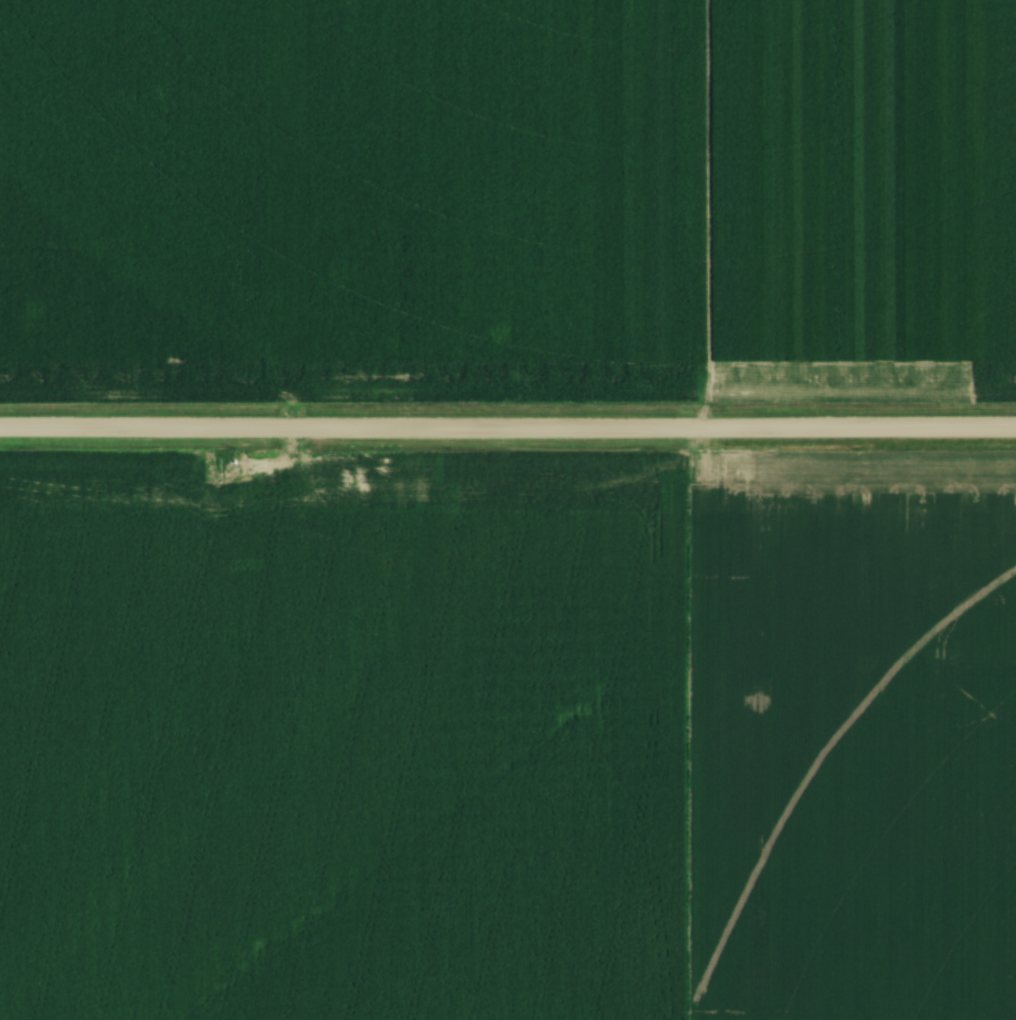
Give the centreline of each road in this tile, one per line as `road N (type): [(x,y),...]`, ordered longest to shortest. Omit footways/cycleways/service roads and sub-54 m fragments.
road 1 (residential): [(0,429),(1015,433)]

